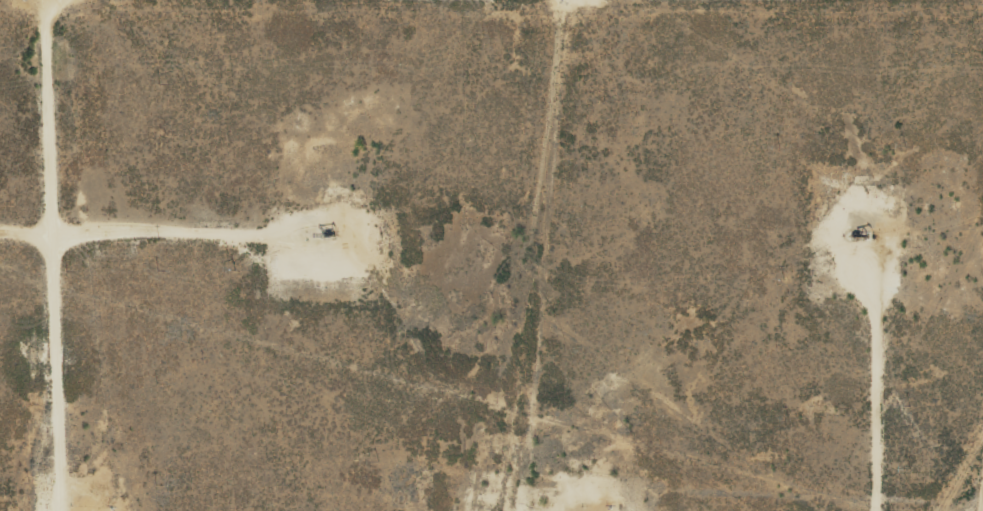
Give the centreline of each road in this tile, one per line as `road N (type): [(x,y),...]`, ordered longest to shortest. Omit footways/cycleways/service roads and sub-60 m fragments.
road 1 (track): [(75,0),(43,56),(48,510)]
road 2 (track): [(539,0),(168,0)]

